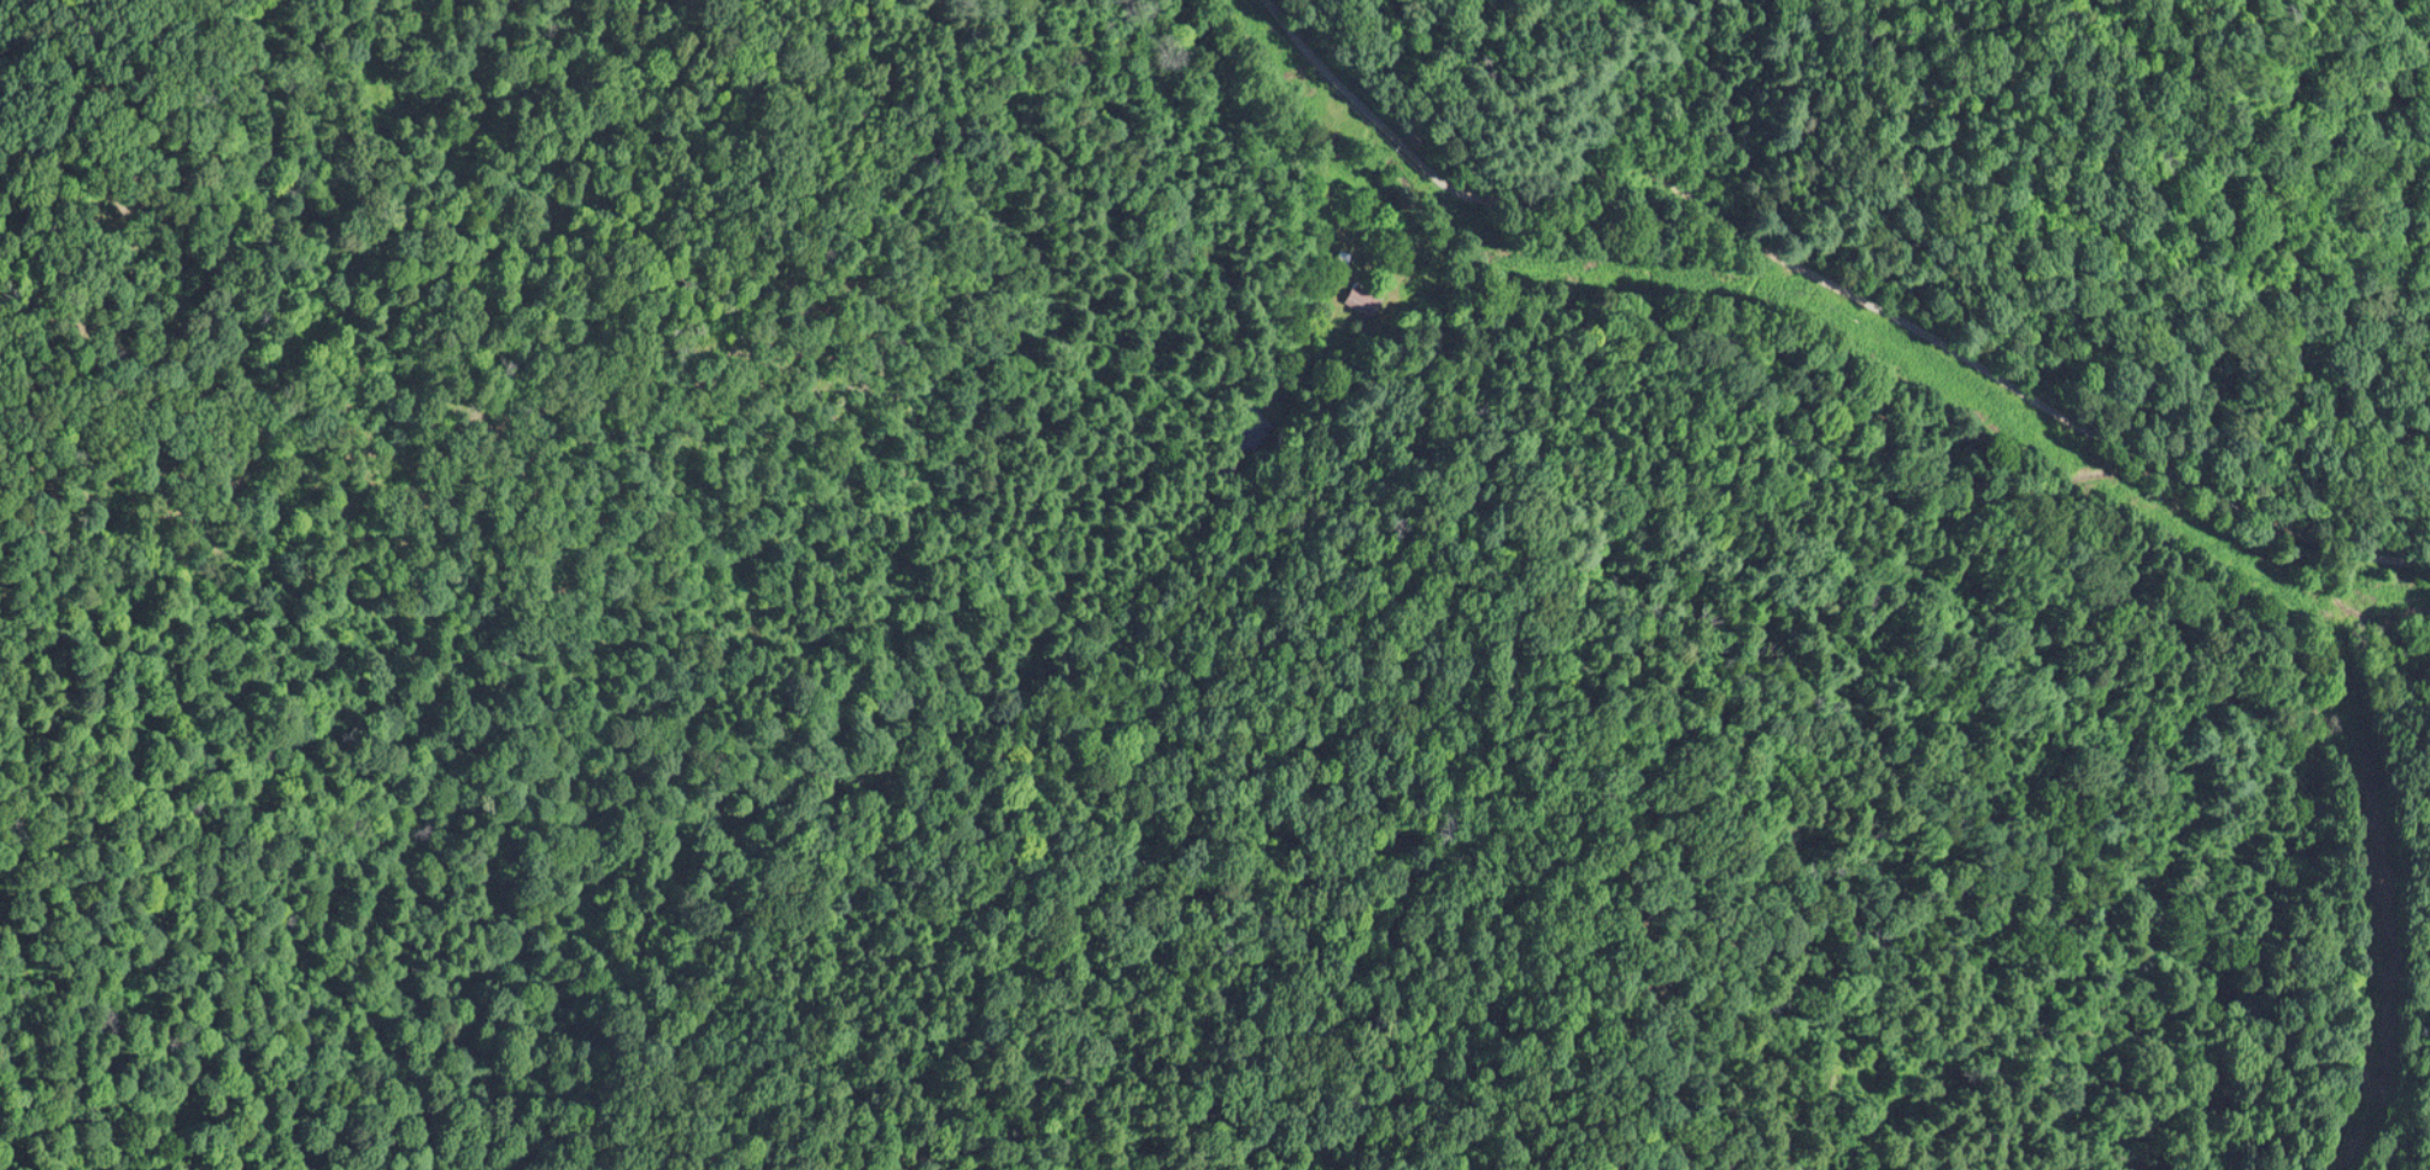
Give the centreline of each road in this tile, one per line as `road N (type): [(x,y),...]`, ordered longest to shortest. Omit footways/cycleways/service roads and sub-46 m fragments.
road 1 (residential): [(1271,0),(1424,160),(1483,193),(1548,189),(1598,169),(1655,182),(2088,429),(2325,542),(2429,559)]

